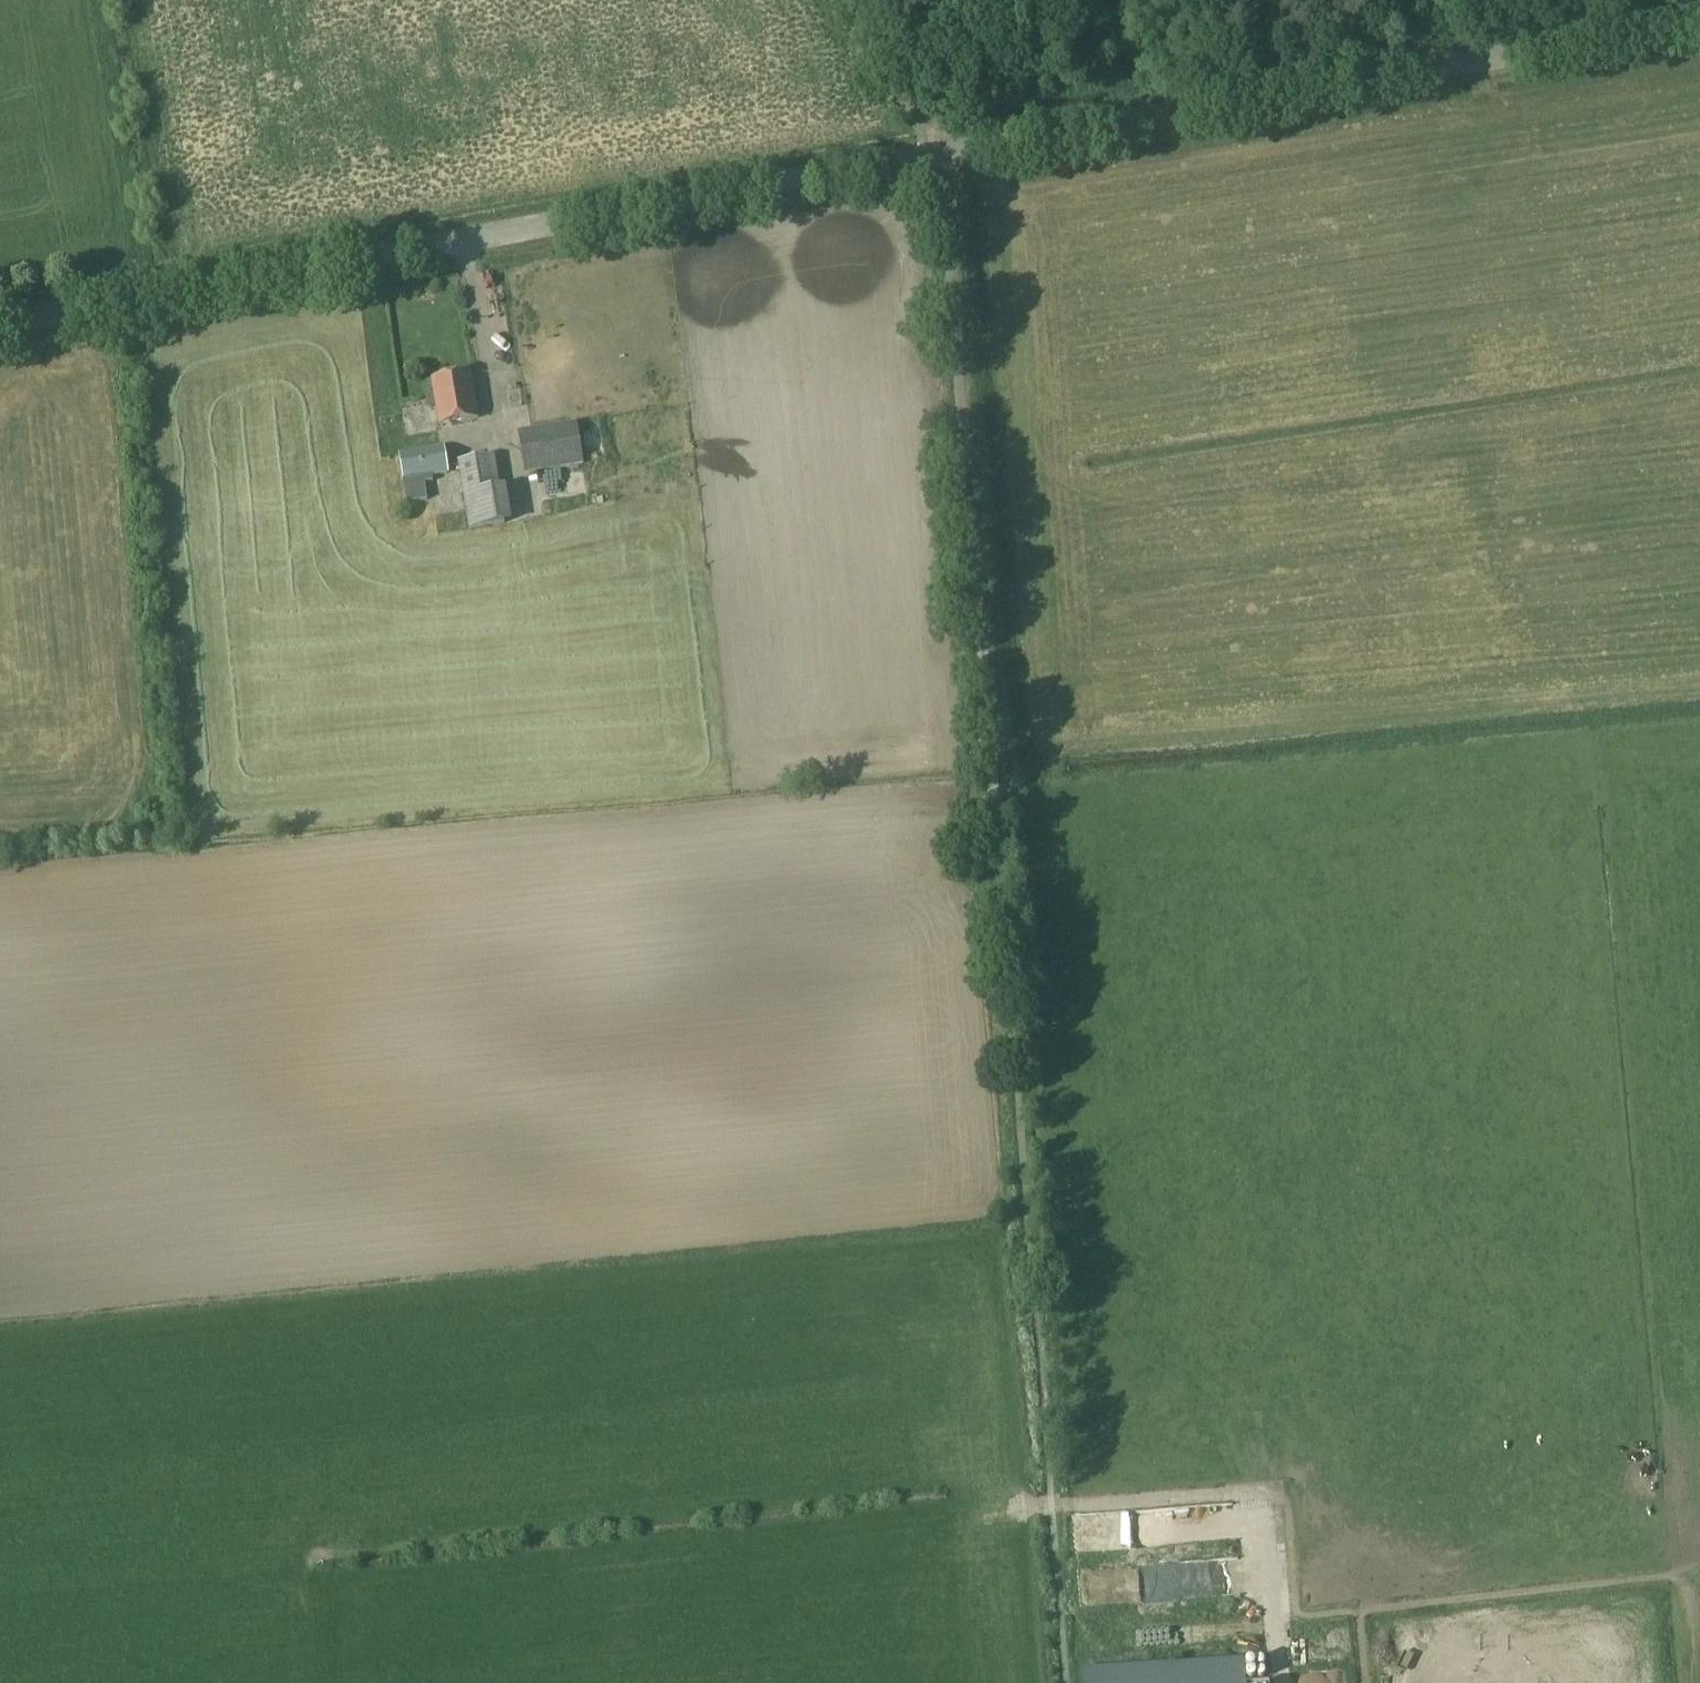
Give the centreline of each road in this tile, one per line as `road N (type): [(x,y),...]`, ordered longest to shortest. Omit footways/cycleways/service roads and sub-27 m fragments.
road 1 (tertiary): [(0,323),(928,156)]
road 2 (tertiary): [(928,156),(1699,26)]
road 3 (unclassified): [(928,156),(943,190),(992,769)]

